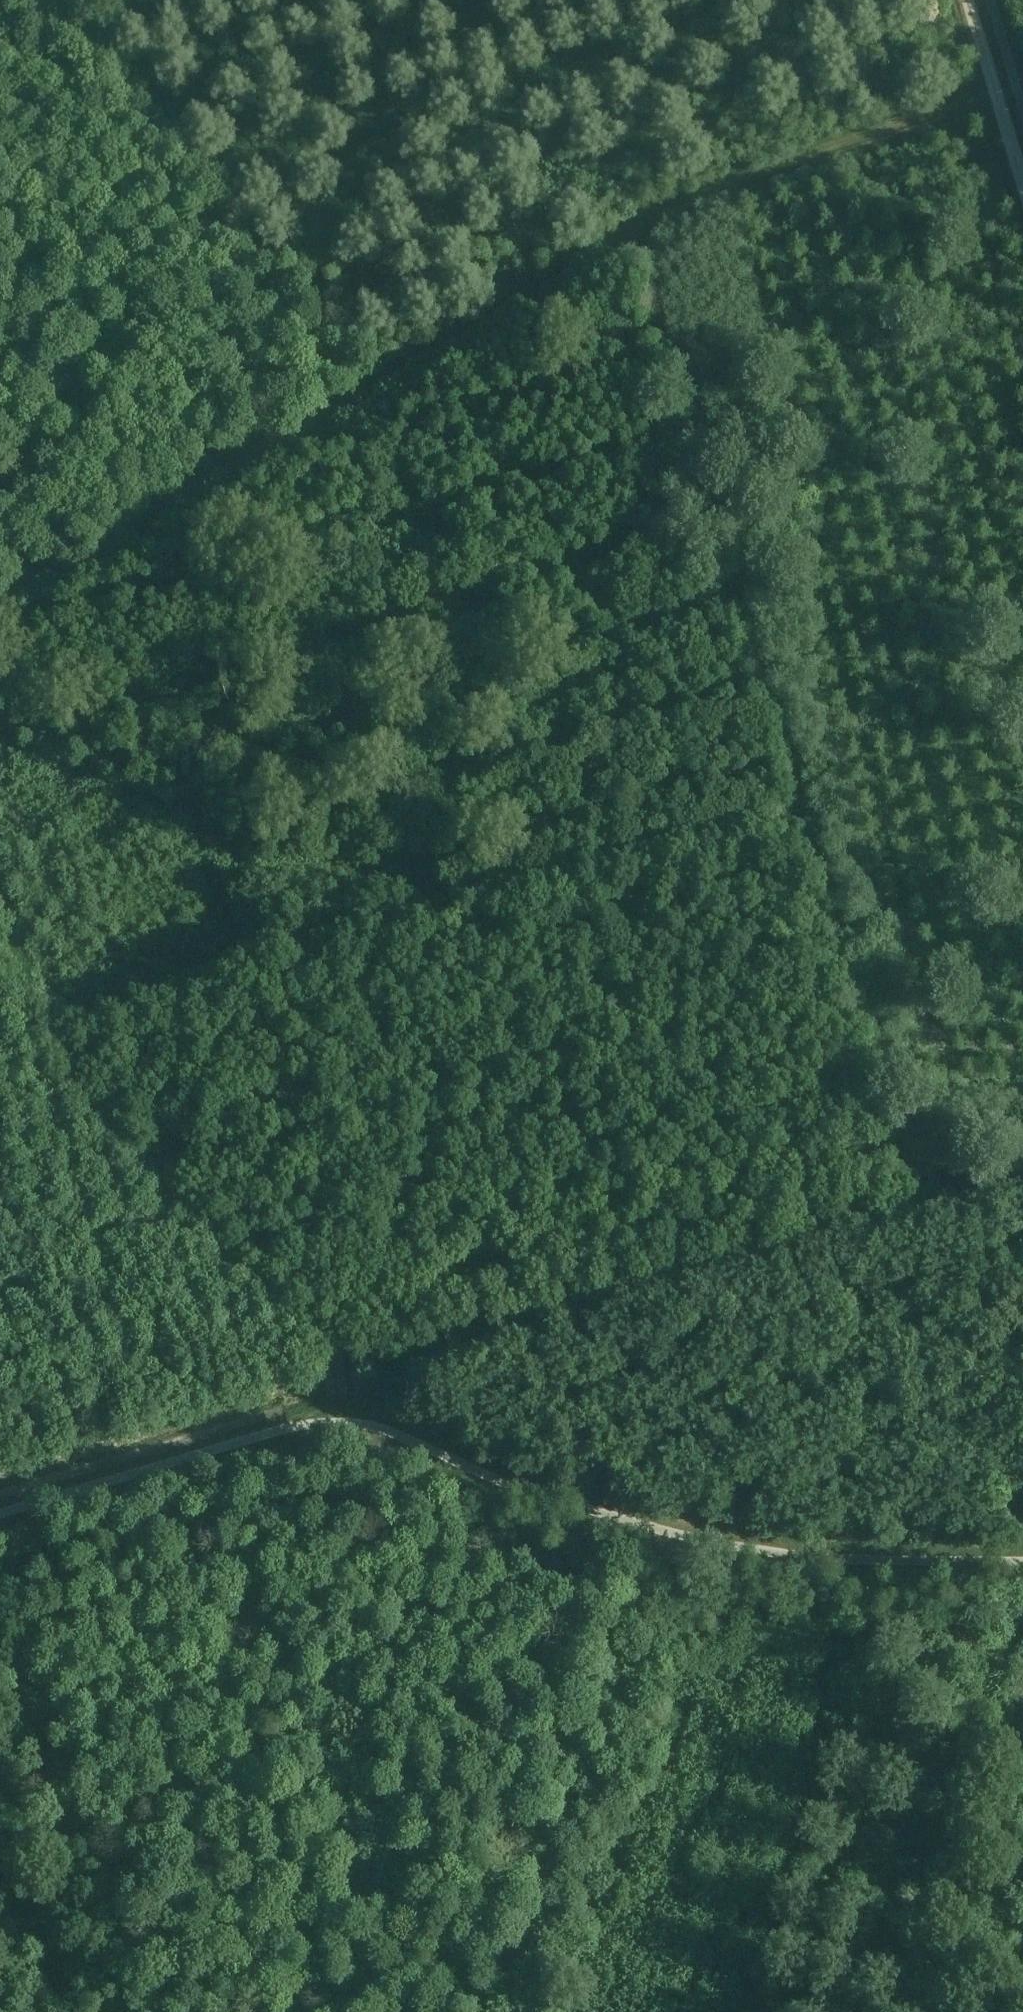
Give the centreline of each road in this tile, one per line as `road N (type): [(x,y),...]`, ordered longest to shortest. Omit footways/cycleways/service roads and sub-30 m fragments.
road 1 (track): [(1022,1616),(961,1750),(940,1887),(885,2011)]
road 2 (track): [(1022,120),(987,0)]

